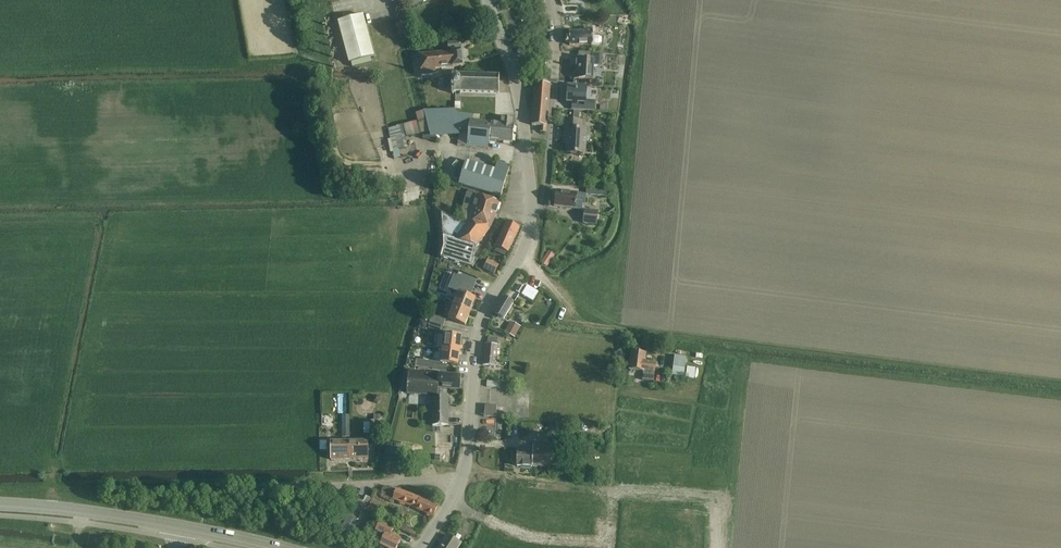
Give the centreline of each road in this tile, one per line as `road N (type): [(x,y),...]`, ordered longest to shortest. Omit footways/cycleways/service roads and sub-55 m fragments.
road 1 (unclassified): [(423,547),(463,475),(483,319),(520,259),(532,214)]
road 2 (tertiary): [(280,547),(144,520),(0,504)]
road 3 (unclassified): [(532,214),(520,90),(491,0)]
road 4 (residential): [(532,214),(544,200),(551,136),(550,0)]

